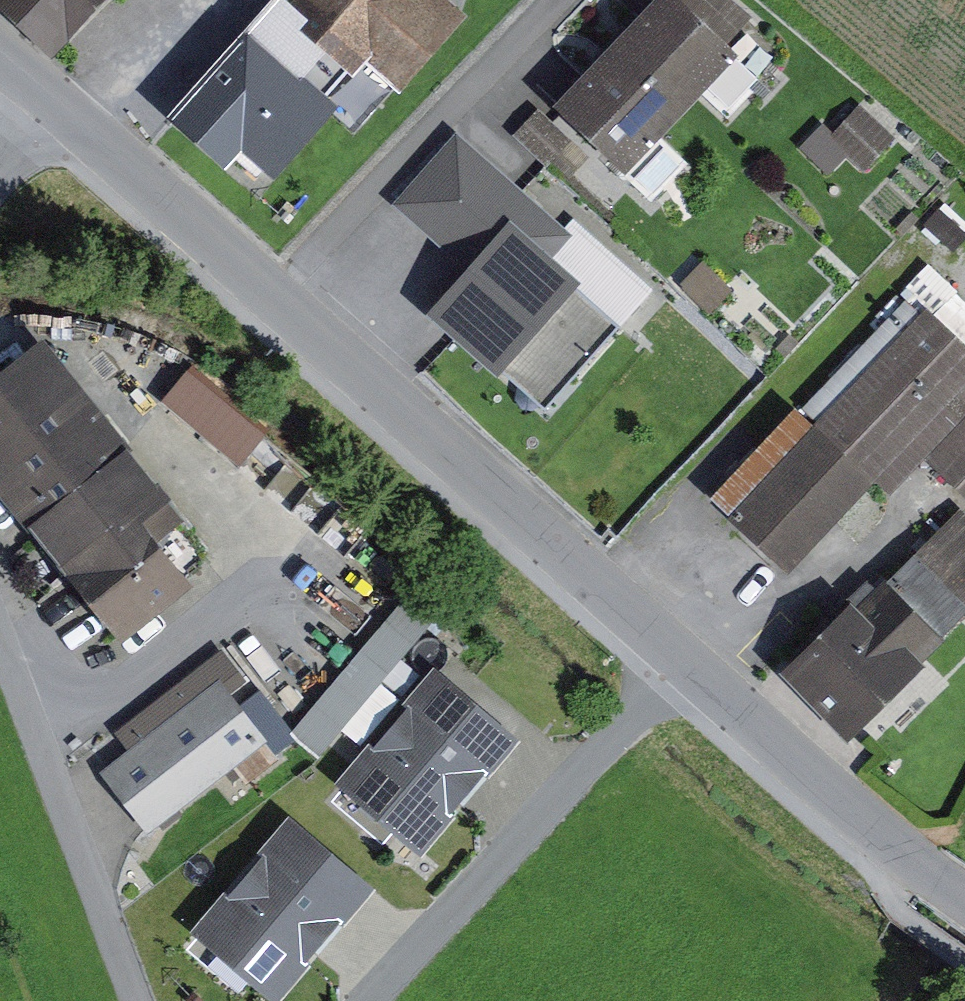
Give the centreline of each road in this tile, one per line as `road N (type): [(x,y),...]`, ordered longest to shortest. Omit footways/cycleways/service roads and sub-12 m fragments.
road 1 (tertiary): [(688,662),(34,87)]
road 2 (unclassified): [(372,1000),(688,662)]
road 3 (residential): [(0,616),(149,1000)]
road 4 (tertiary): [(964,902),(688,662)]

